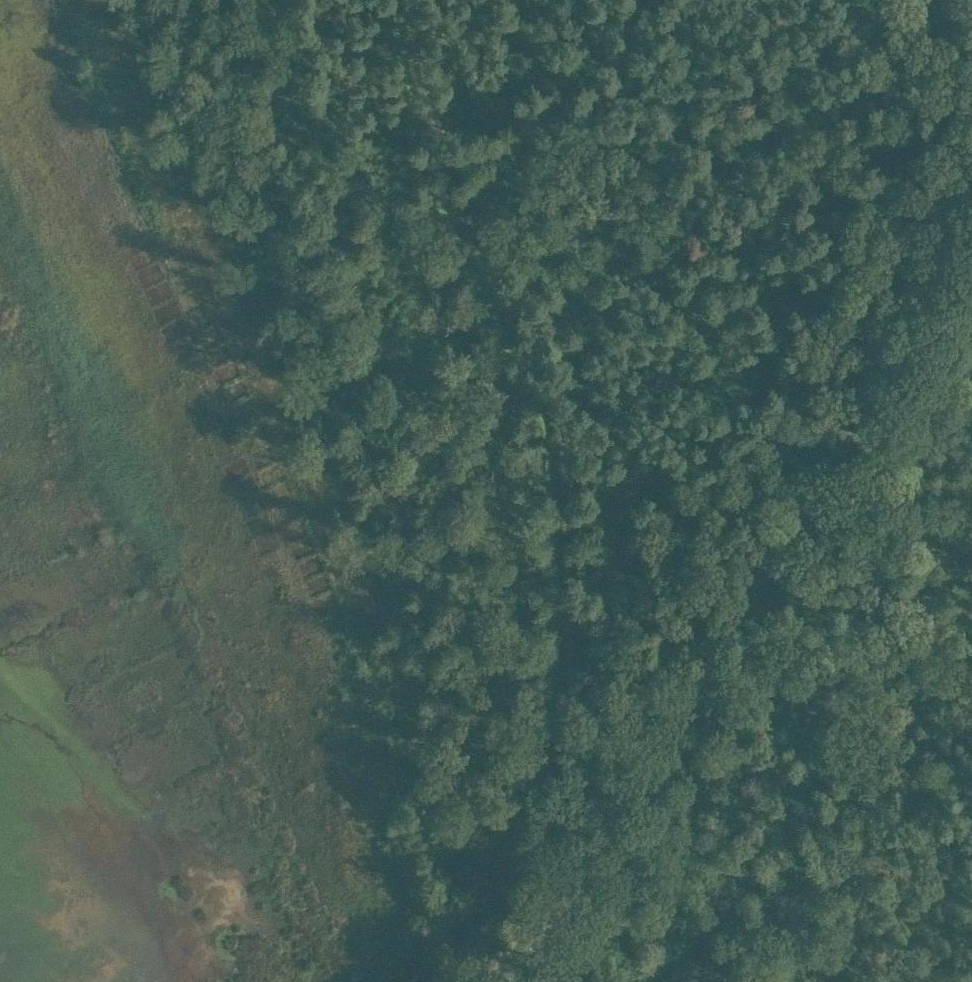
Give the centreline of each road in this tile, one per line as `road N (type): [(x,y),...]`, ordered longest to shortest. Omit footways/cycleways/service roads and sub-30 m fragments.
road 1 (track): [(529,950),(438,780),(414,706),(113,0)]

